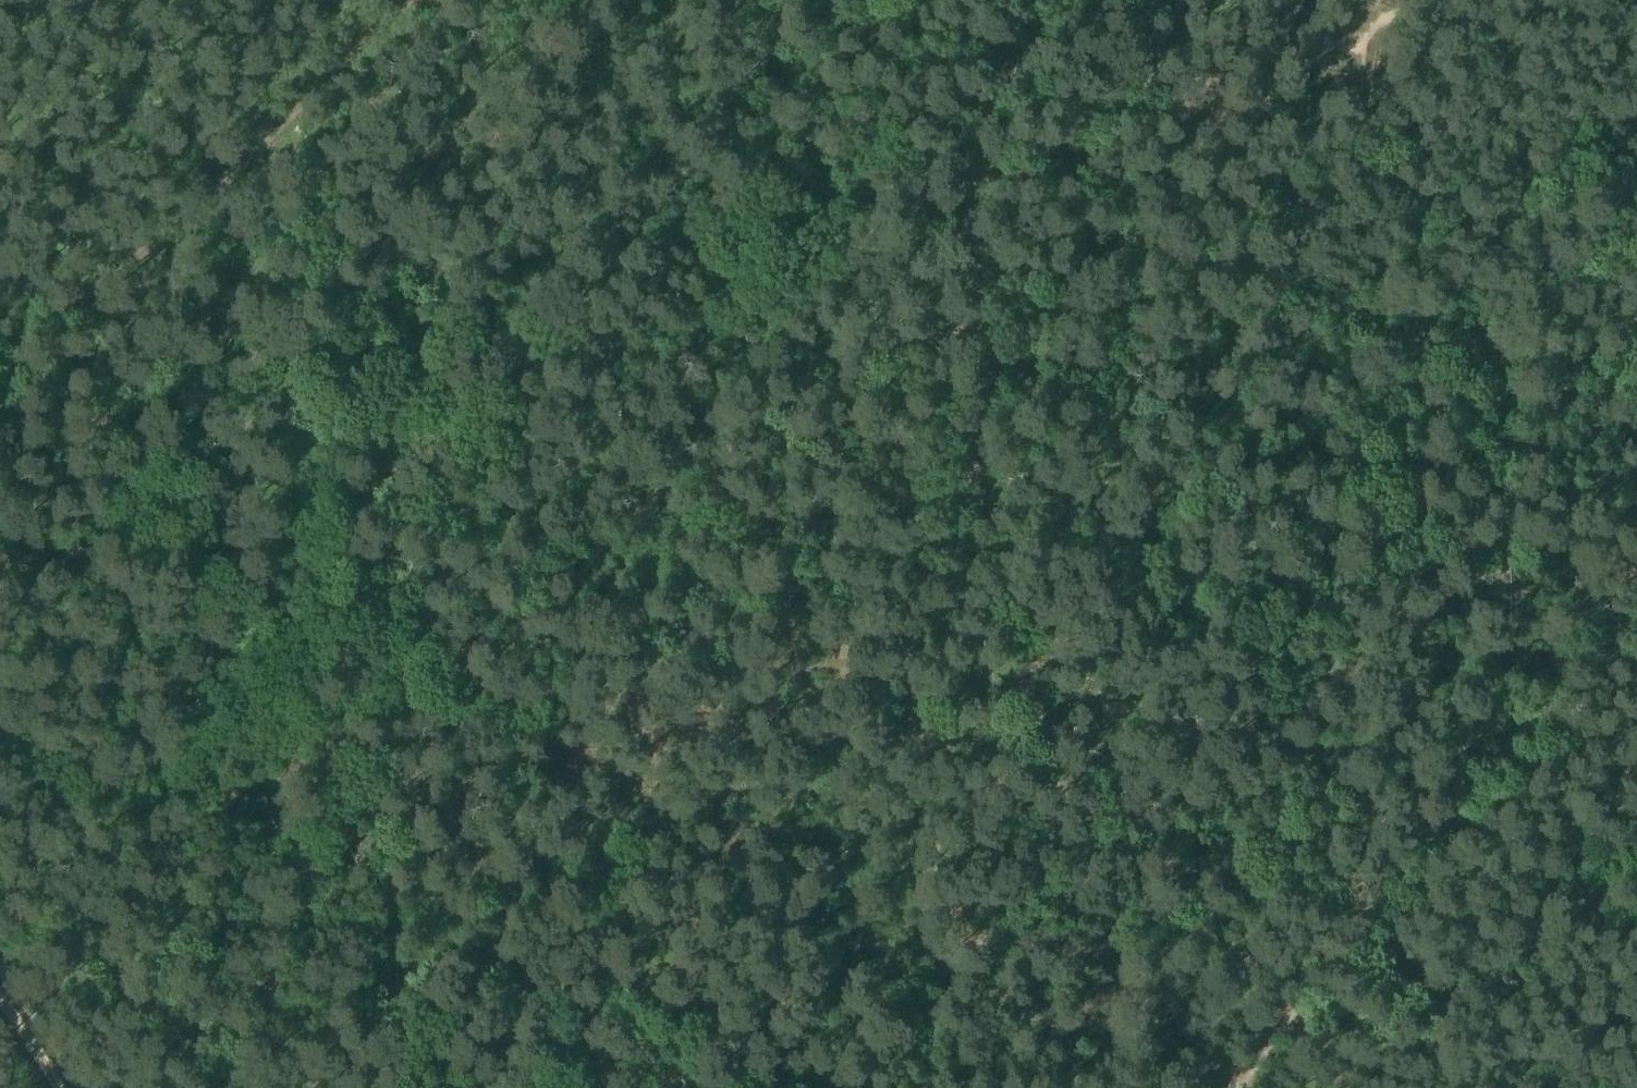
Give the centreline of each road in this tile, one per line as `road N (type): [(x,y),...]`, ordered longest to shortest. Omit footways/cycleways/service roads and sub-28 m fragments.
road 1 (track): [(1636,628),(1464,786),(1238,1087)]
road 2 (track): [(413,0),(210,193),(0,366)]

